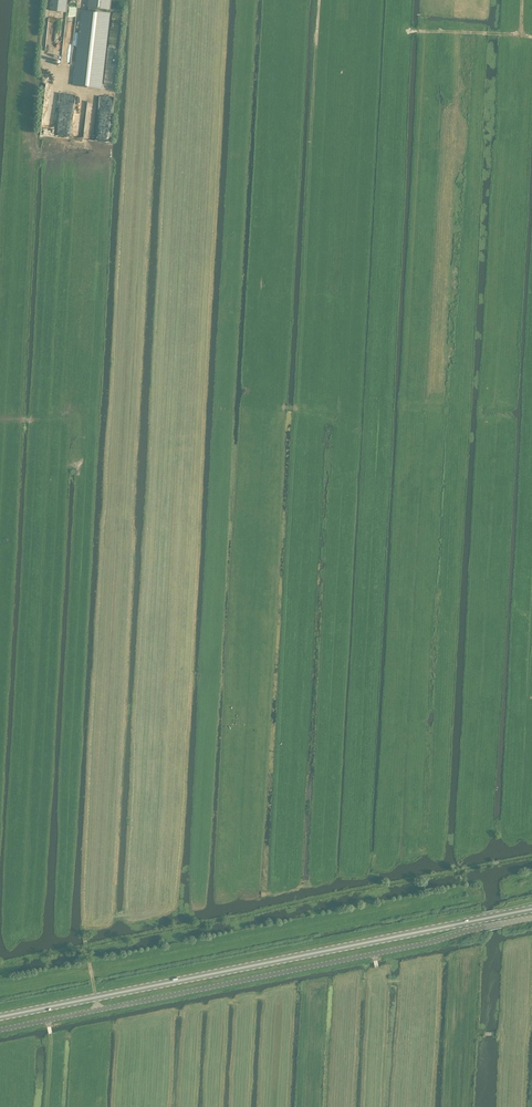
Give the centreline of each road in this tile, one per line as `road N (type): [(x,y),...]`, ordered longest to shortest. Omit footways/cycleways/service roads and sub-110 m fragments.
road 1 (unclassified): [(531,918),(0,1028)]
road 2 (primary): [(0,1017),(531,909)]

